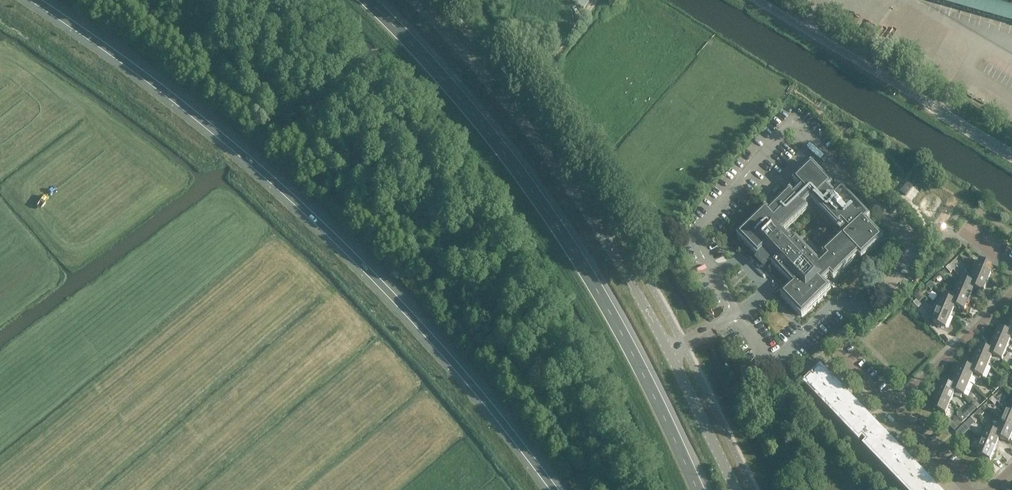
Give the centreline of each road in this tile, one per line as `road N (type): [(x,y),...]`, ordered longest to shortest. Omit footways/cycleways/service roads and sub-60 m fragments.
road 1 (motorway): [(39,0),(281,188),(446,354),(555,489)]
road 2 (motorway): [(697,489),(582,265),(486,129),(368,0)]
road 3 (secondary): [(737,489),(620,259),(559,169),(416,0)]
road 4 (tertiary): [(756,0),(1011,155)]
road 5 (residential): [(891,411),(1011,295)]

